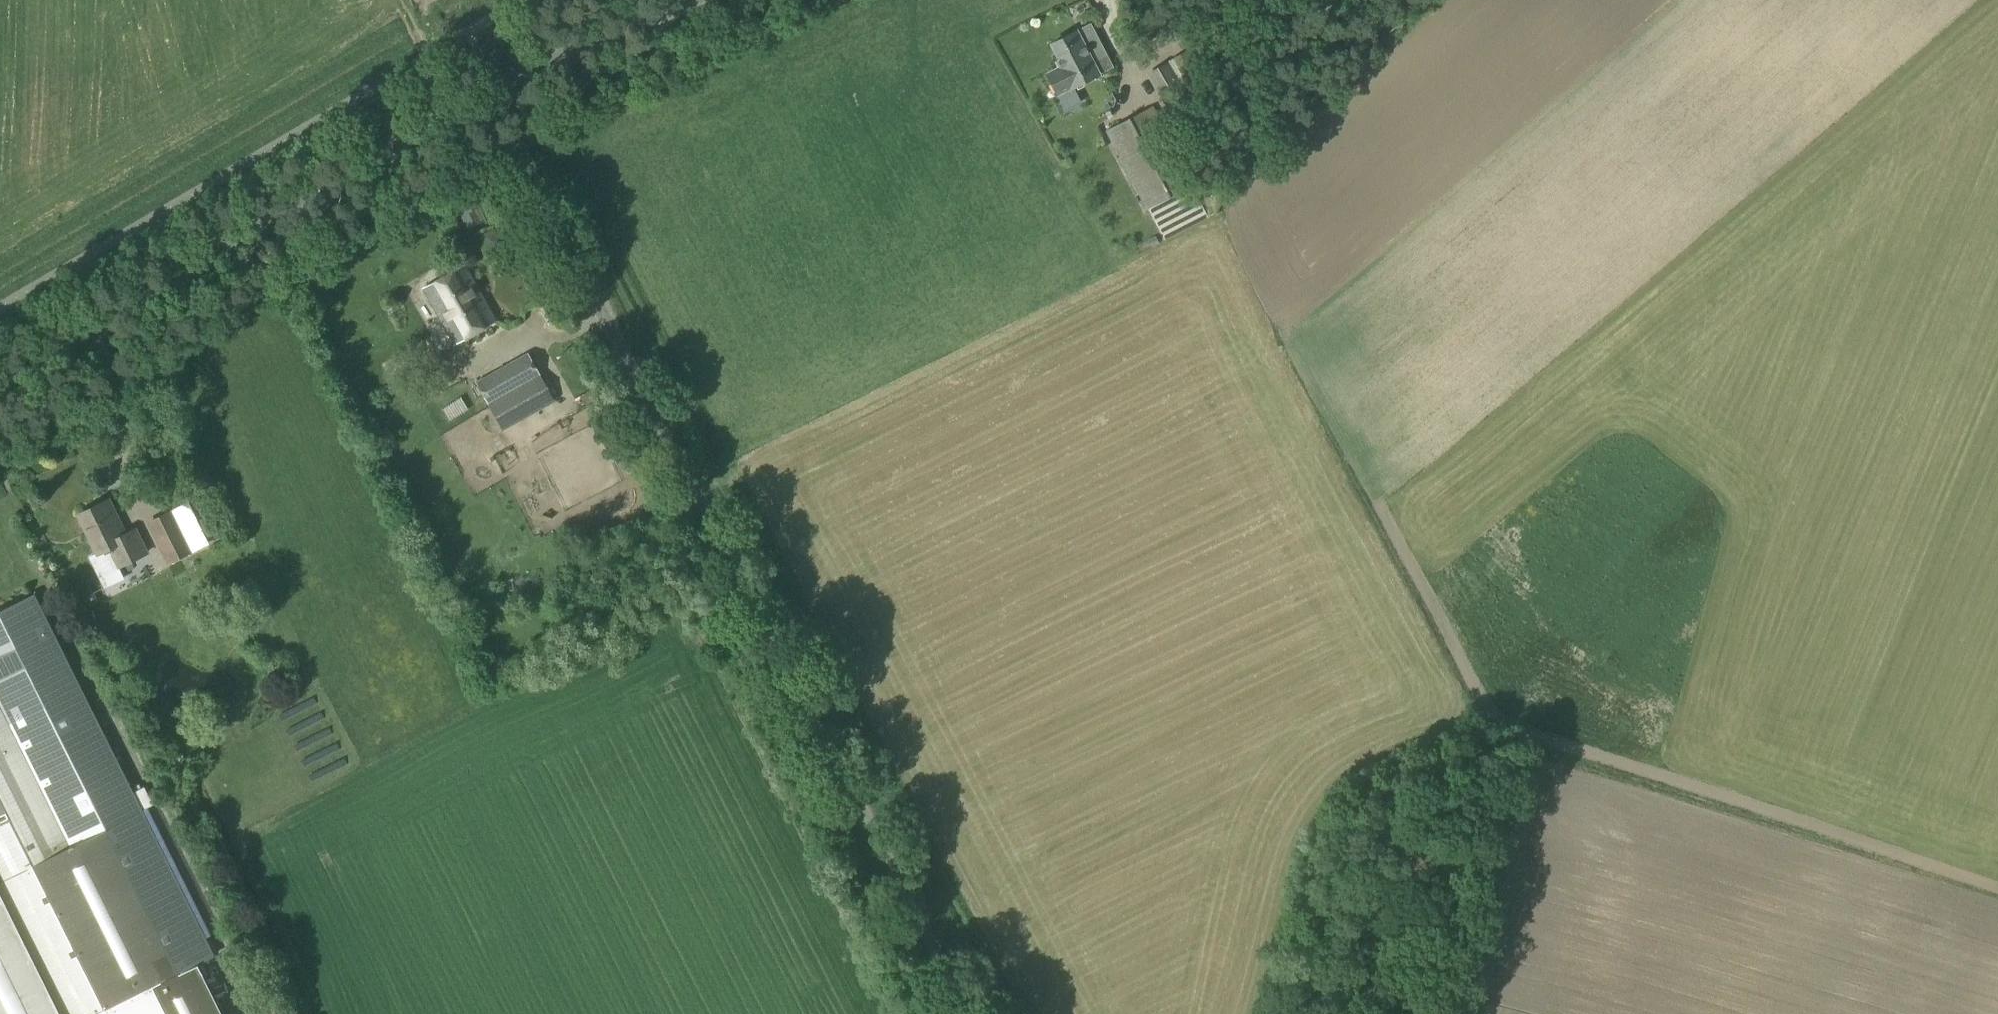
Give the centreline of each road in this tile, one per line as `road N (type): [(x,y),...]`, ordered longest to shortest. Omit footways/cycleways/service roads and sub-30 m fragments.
road 1 (unclassified): [(971,1013),(486,90)]
road 2 (tertiary): [(0,375),(486,90)]
road 3 (tertiary): [(486,90),(678,0)]

